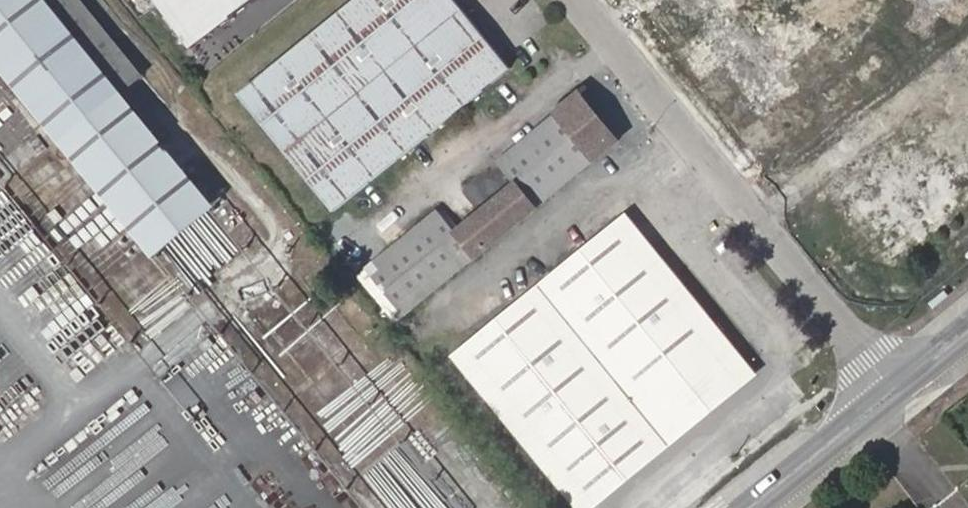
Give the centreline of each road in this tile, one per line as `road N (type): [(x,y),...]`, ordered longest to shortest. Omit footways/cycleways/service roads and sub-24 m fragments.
road 1 (tertiary): [(967,331),(749,507)]

